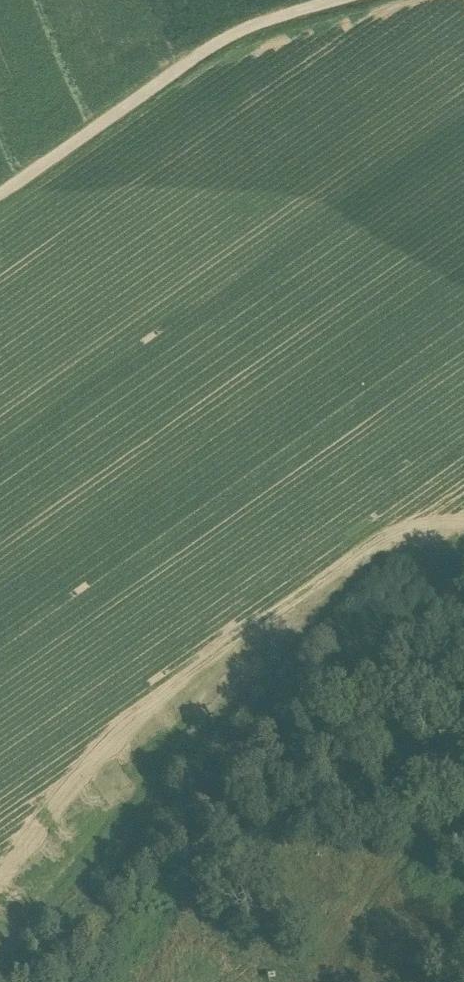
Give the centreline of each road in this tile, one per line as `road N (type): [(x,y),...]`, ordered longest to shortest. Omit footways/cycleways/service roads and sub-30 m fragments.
road 1 (unclassified): [(0,194),(233,35),(335,0)]

